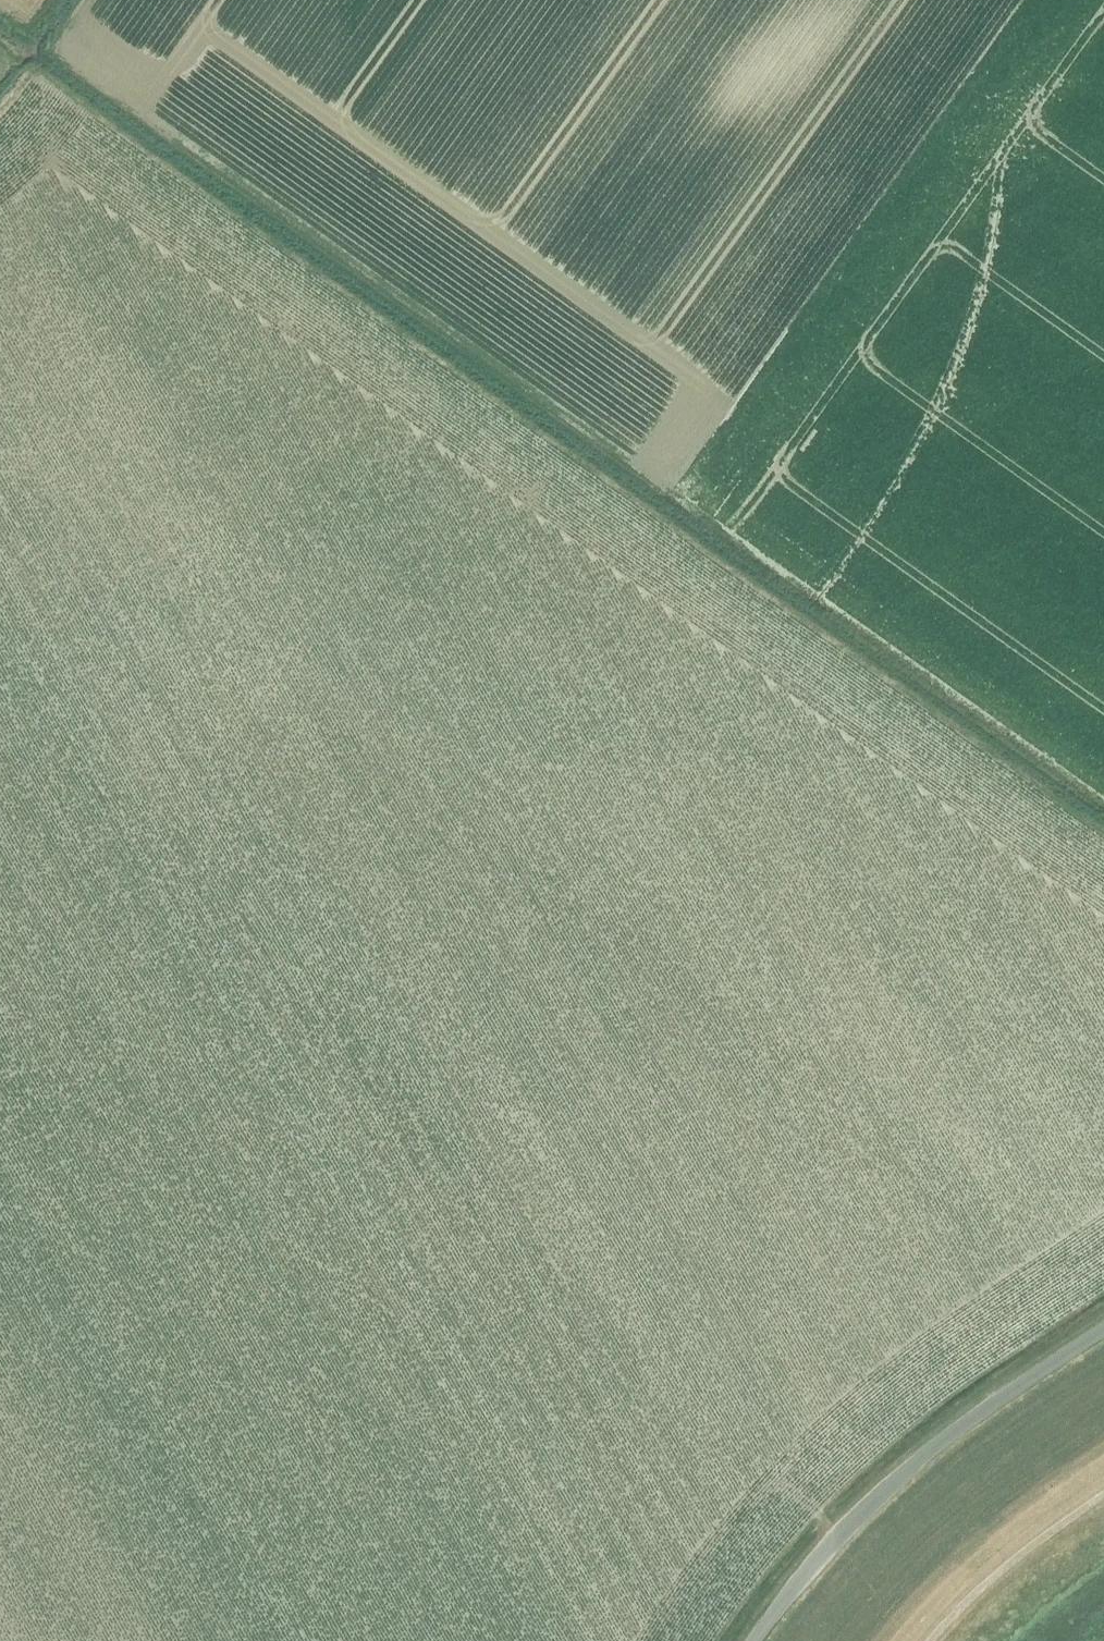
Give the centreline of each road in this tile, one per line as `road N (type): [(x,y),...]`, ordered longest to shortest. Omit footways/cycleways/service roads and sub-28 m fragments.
road 1 (unclassified): [(753,1640),(811,1561),(905,1474),(1103,1333)]
road 2 (track): [(1103,1498),(1037,1542),(927,1640)]

